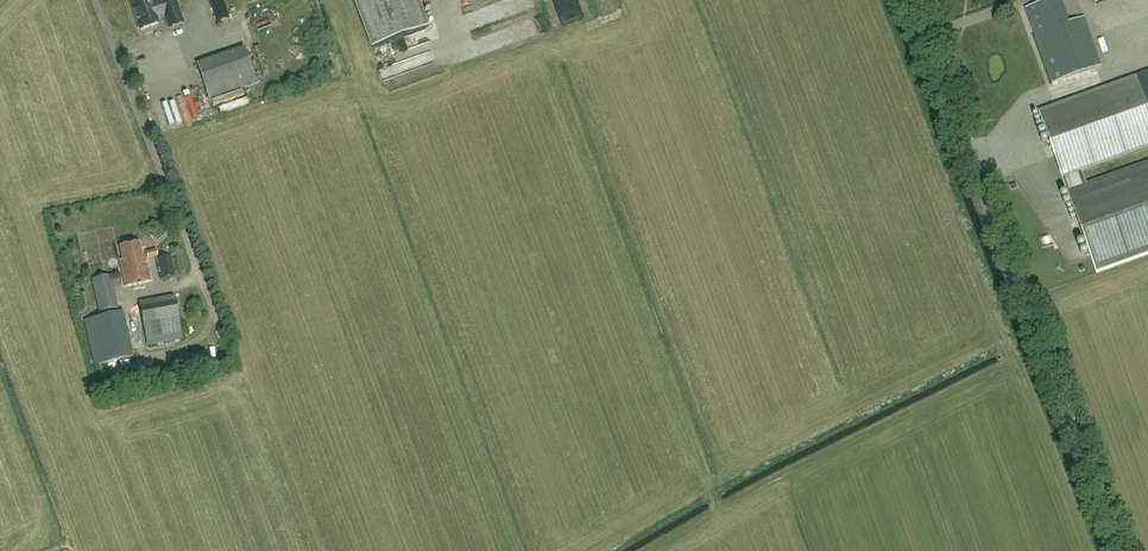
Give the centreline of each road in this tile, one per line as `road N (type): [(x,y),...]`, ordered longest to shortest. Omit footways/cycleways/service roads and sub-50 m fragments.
road 1 (unclassified): [(1120,550),(914,0)]
road 2 (unclassified): [(202,268),(100,0)]

